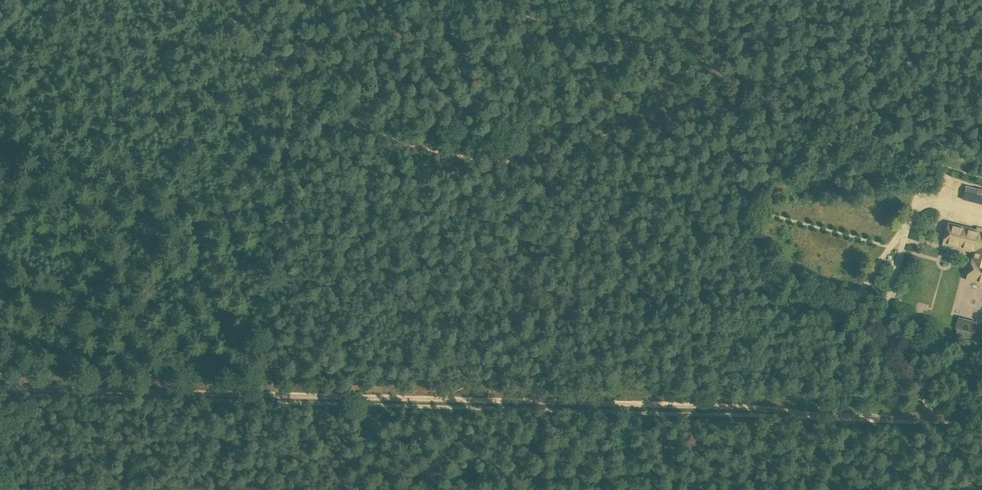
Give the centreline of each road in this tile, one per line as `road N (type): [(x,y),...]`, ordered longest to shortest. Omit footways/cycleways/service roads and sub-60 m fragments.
road 1 (track): [(881,144),(765,101),(727,96),(562,155),(508,162),(432,151),(305,102)]
road 2 (track): [(305,102),(288,158),(266,401)]
road 3 (track): [(494,0),(536,20),(679,50),(744,96)]
road 4 (track): [(939,0),(881,144)]
road 5 (track): [(305,102),(218,0)]

